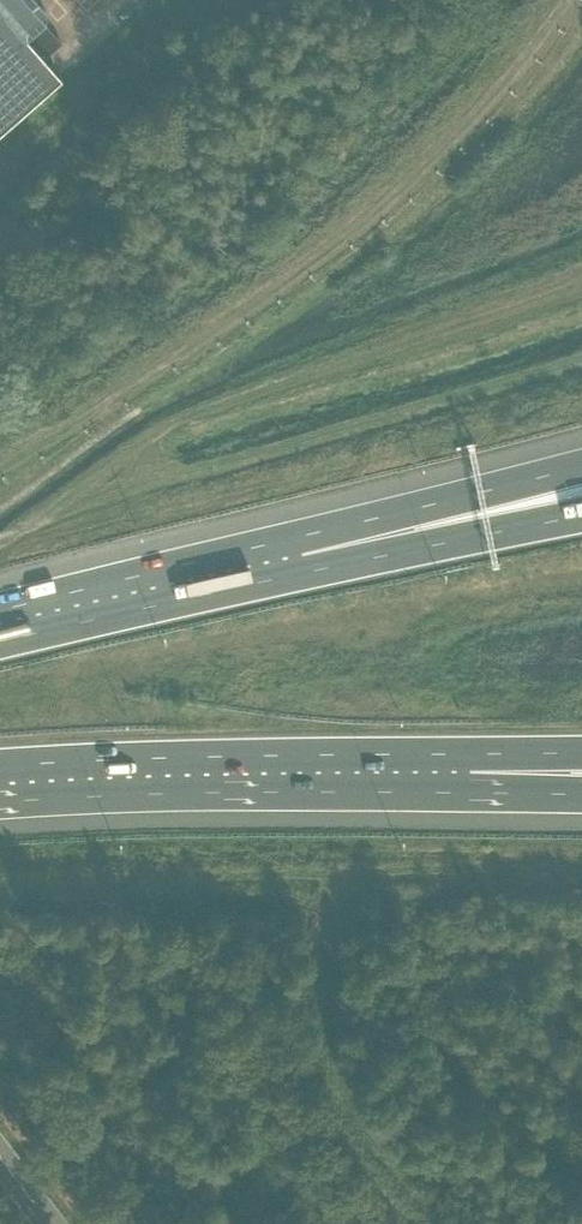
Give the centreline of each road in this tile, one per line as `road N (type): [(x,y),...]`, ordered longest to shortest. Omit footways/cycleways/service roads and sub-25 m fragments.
road 1 (track): [(559,0),(423,164),(271,291),(0,457)]
road 2 (motorway): [(0,785),(465,774)]
road 3 (motorway): [(304,571),(0,643)]
road 4 (motorway): [(581,467),(441,512),(304,571)]
road 5 (motorway): [(581,517),(304,571)]

